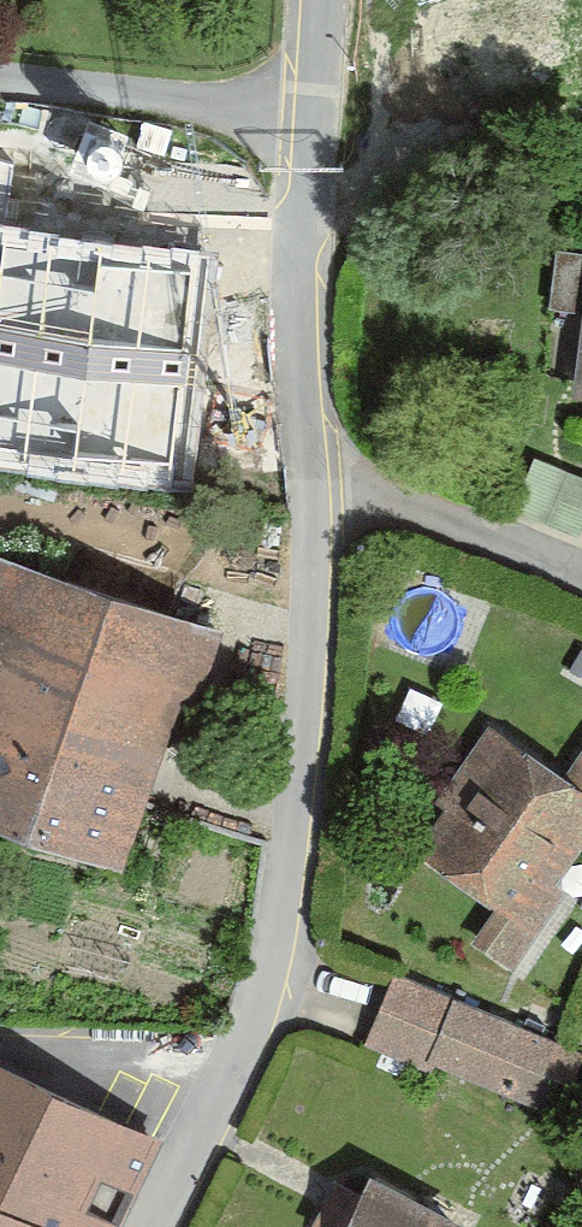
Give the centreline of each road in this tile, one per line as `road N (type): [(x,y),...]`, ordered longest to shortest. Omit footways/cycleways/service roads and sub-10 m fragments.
road 1 (residential): [(143,1226),(240,1054),(279,890),(295,481)]
road 2 (residential): [(295,481),(308,120)]
road 3 (residential): [(0,89),(308,120)]
road 4 (residential): [(295,481),(581,597)]
road 5 (residential): [(308,120),(314,0)]

